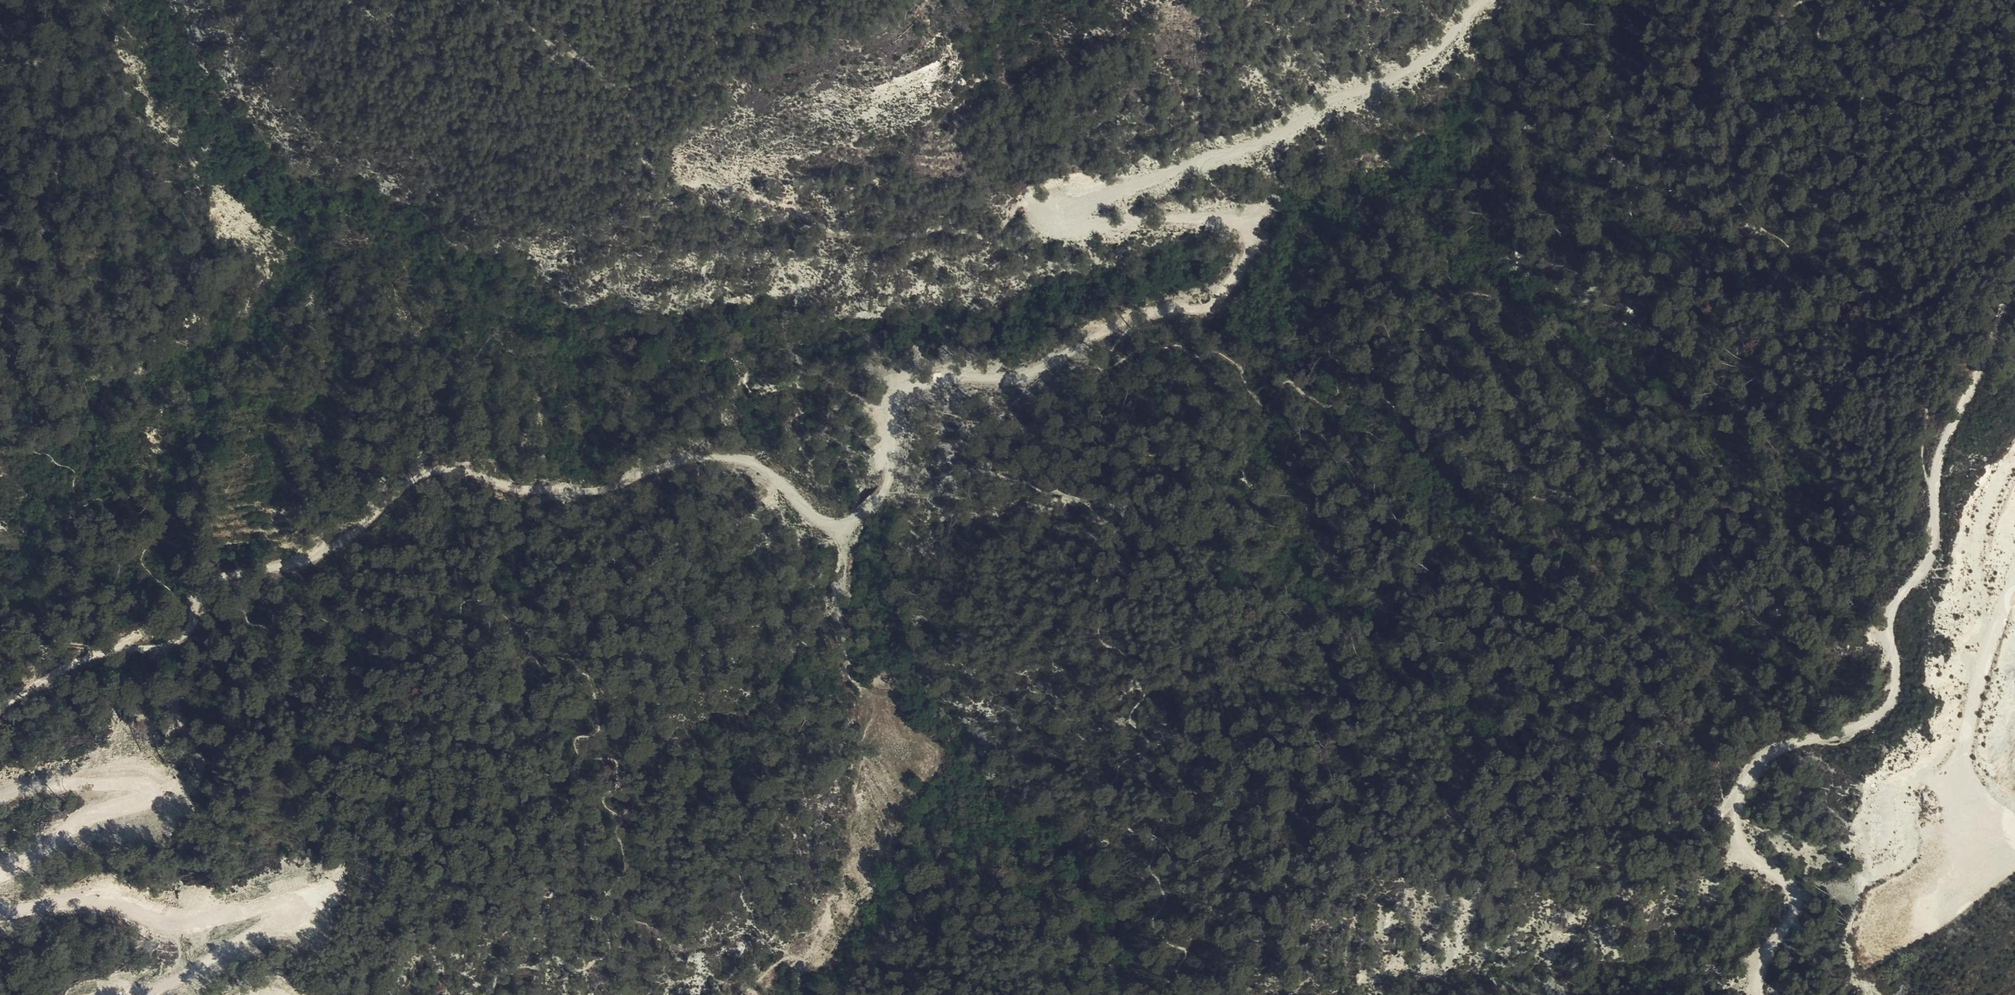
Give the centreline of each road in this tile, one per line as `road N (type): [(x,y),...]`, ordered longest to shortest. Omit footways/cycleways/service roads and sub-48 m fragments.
road 1 (track): [(1485,0),(1433,55),(1376,87),(1320,107),(1270,140),(1176,167),(1062,216),(1060,228),(1234,218),(1248,233),(1249,252),(1220,301),(1204,311),(1116,326),(1023,379),(901,392),(883,495),(849,525),(831,529),(757,470),(720,457),(660,467),(602,492),(508,489),(454,470),(418,475),(346,541),(301,563),(202,586),(188,635),(165,649),(110,653),(62,672),(0,713)]
road 2 (track): [(1758,994),(1760,955),(1793,917),(1794,901),(1786,879),(1746,856),(1740,794),(1753,766),(1778,746),(1846,736),(1892,703),(1896,605),(1934,550),(1938,461),(2014,273)]

